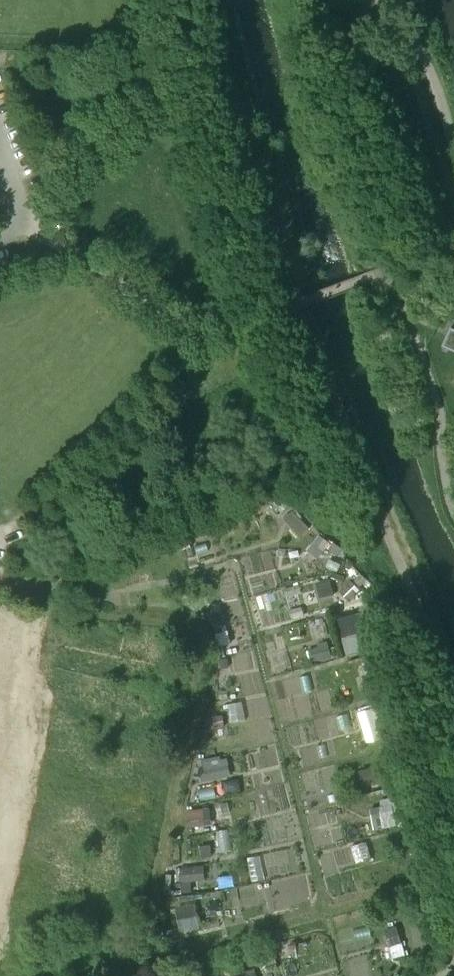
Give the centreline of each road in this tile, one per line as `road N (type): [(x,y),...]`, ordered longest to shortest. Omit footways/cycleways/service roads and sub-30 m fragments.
road 1 (track): [(298,304),(453,691)]
road 2 (track): [(204,0),(252,176),(298,304)]
road 3 (track): [(453,510),(442,421),(390,272)]

